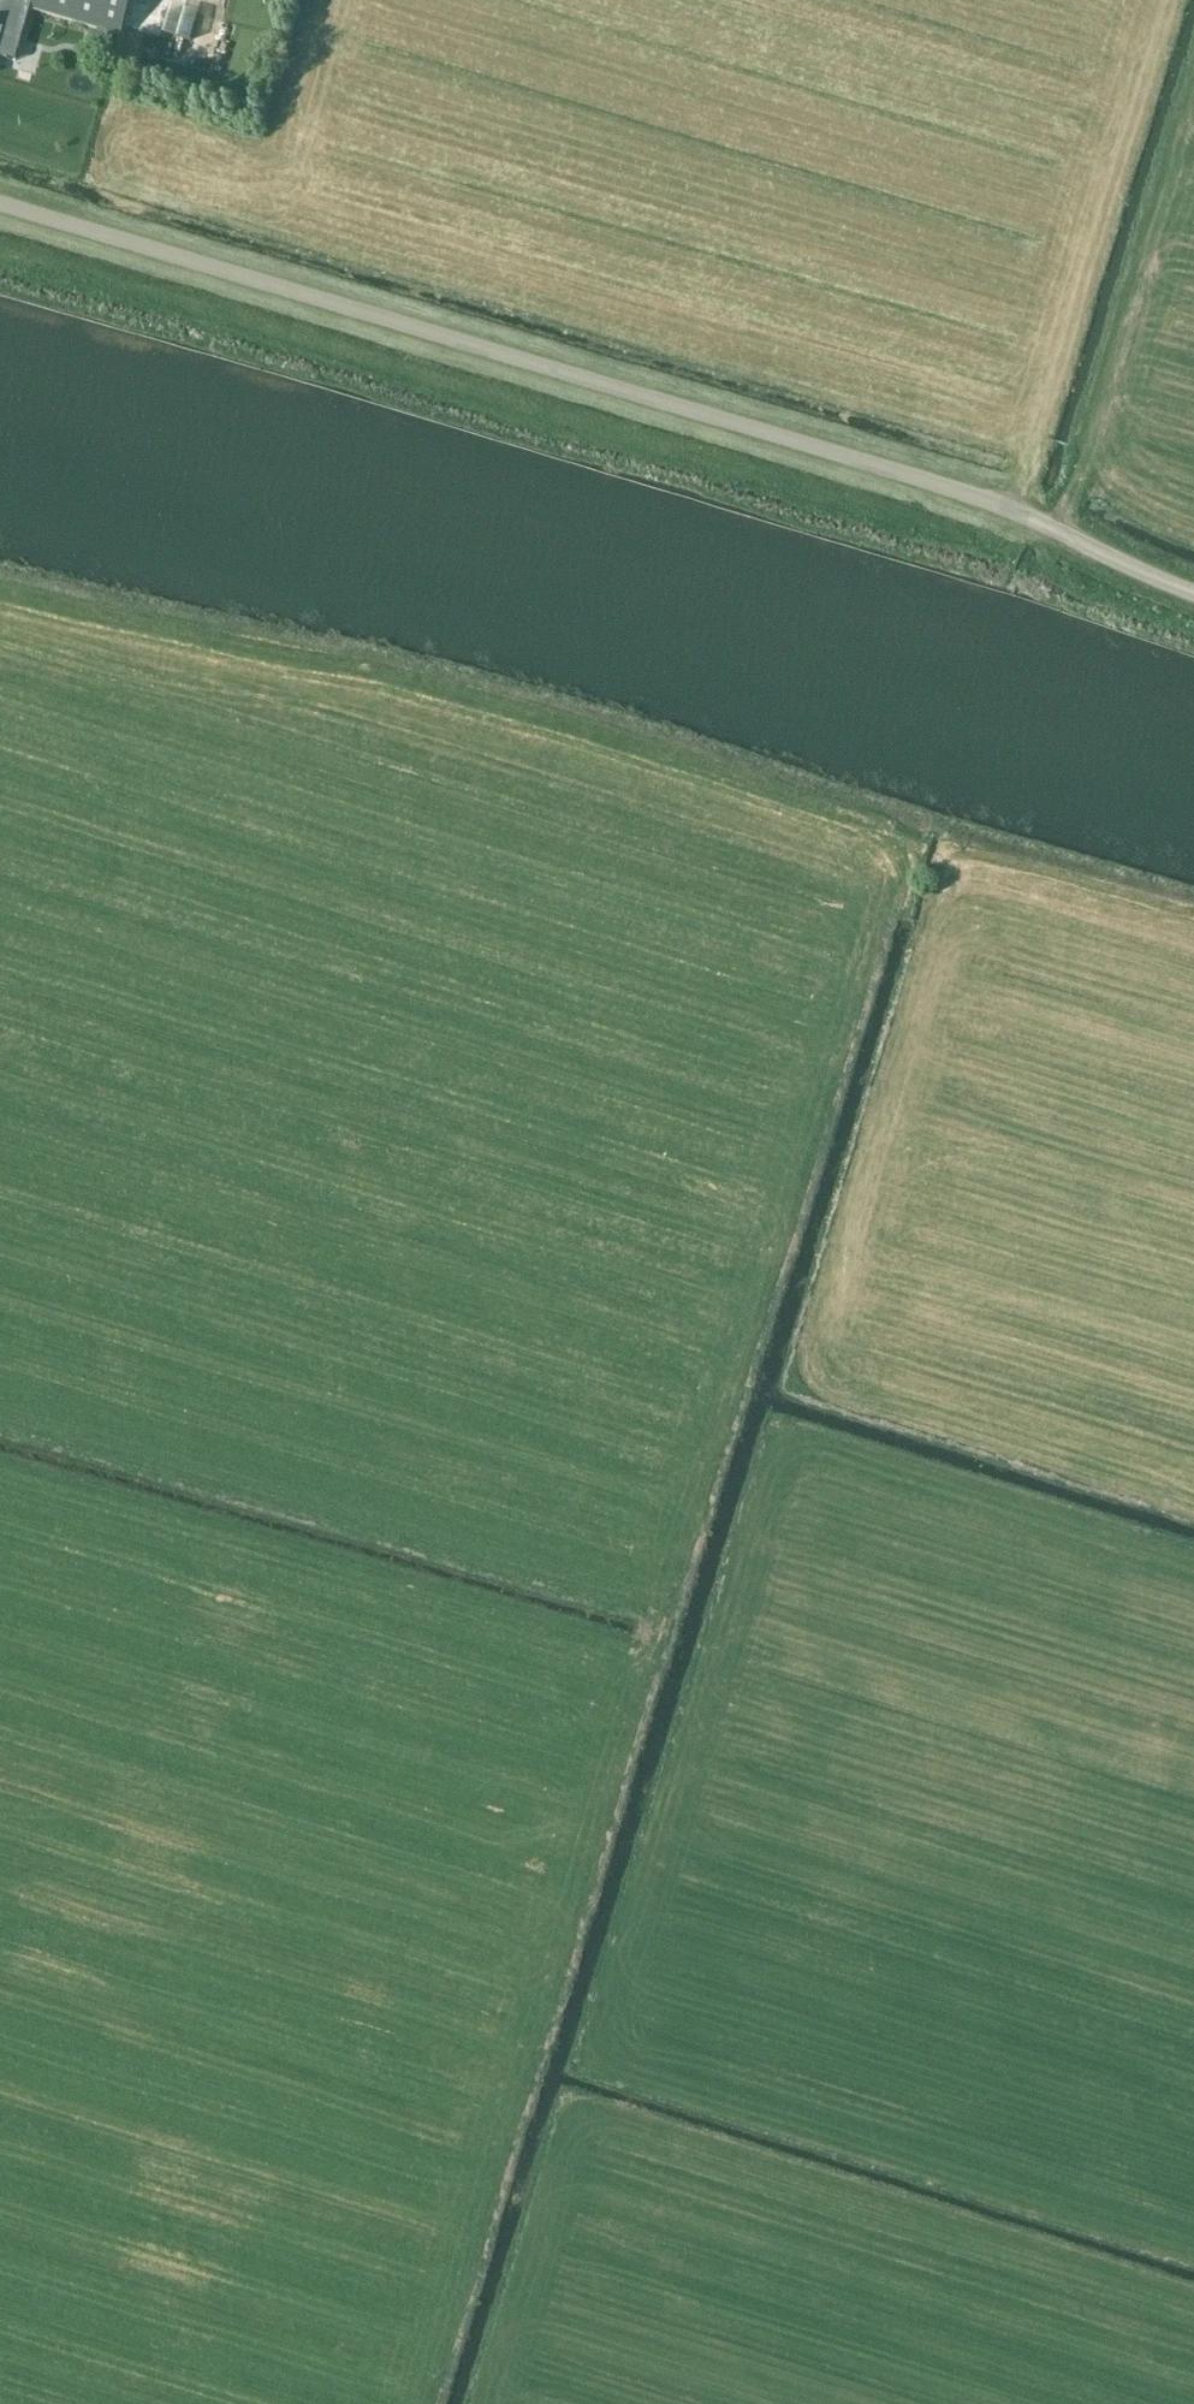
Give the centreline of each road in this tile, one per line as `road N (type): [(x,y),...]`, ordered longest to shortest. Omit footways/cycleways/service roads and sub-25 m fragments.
road 1 (unclassified): [(1193,593),(1038,521),(919,478),(0,204)]

